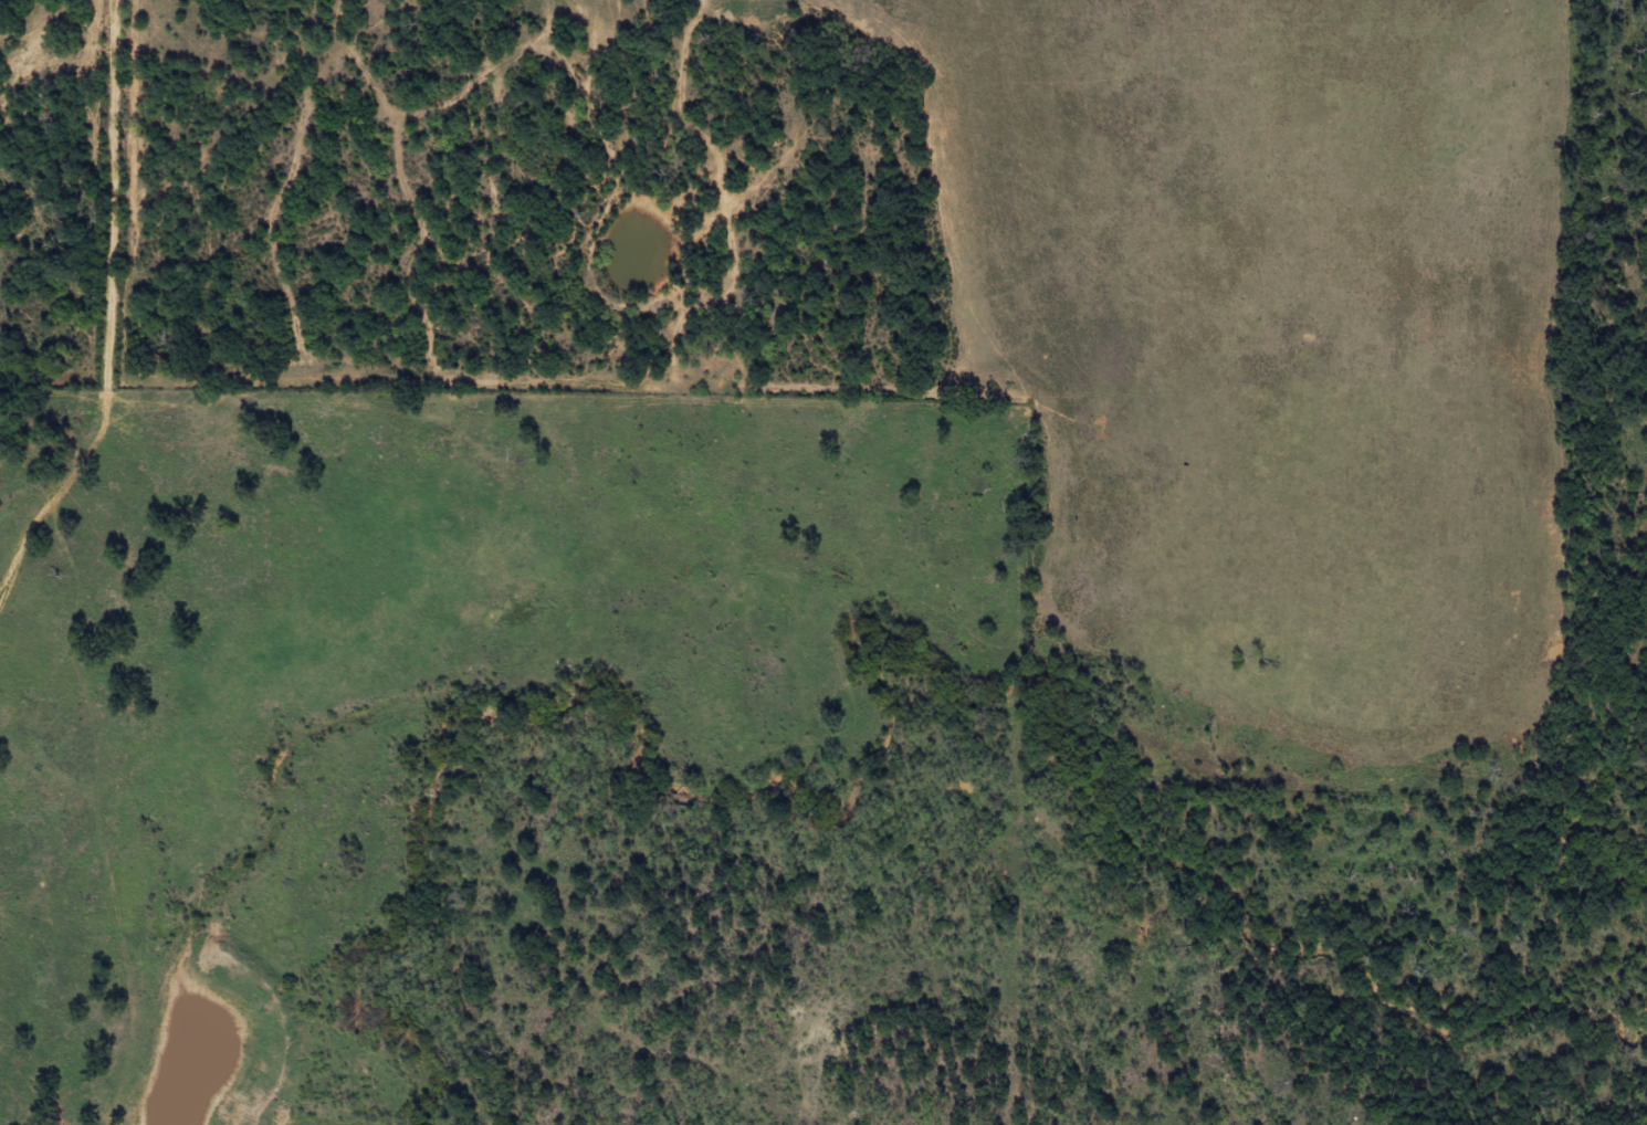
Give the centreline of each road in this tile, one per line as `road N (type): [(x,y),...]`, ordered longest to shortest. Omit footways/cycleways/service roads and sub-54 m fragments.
road 1 (residential): [(117,0),(102,538),(0,700)]
road 2 (residential): [(766,137),(625,70),(611,0)]

